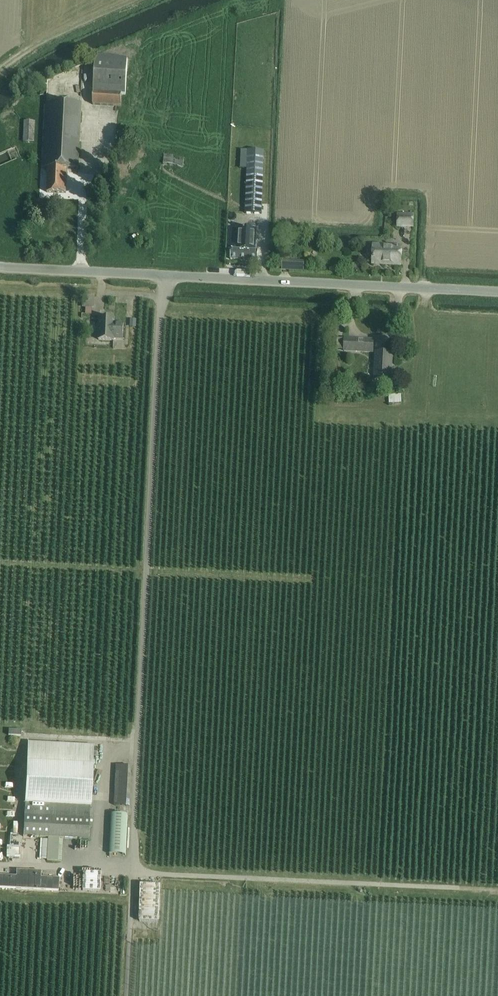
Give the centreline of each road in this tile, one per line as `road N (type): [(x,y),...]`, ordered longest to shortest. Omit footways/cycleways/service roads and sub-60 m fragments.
road 1 (track): [(0,863),(497,890)]
road 2 (unclassified): [(497,291),(0,266)]
road 3 (track): [(423,287),(426,193),(378,191),(376,227),(278,224)]
road 4 (track): [(0,64),(126,0)]
road 5 (track): [(132,870),(126,995)]

